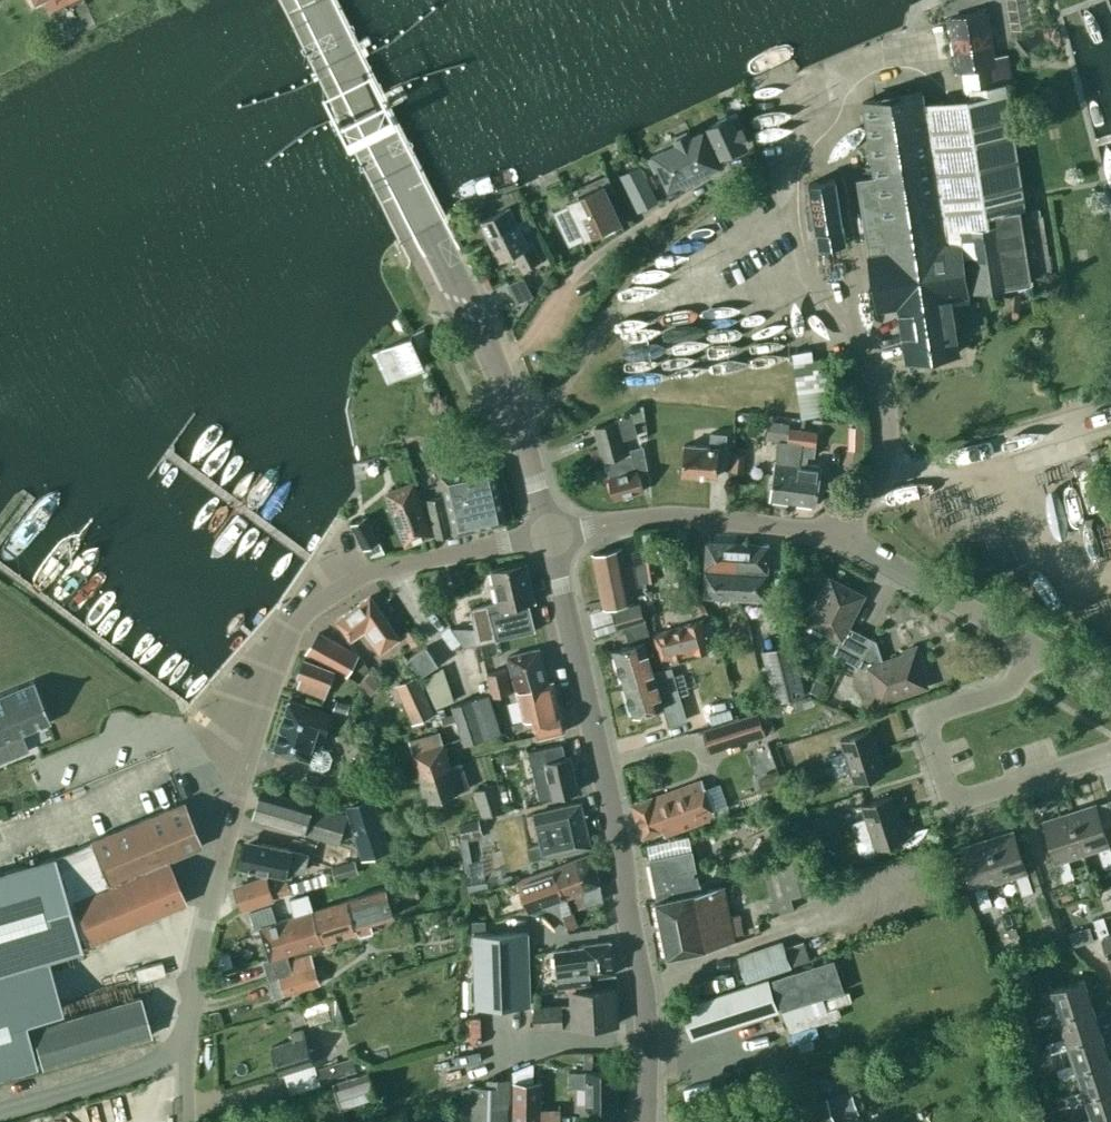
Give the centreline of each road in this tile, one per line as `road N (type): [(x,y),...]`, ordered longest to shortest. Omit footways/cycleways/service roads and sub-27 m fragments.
road 1 (residential): [(186,1041),(206,916),(294,627),(321,599),(377,569),(548,534)]
road 2 (tertiary): [(644,1121),(642,984),(548,534)]
road 3 (tertiary): [(548,534),(493,359),(316,0)]
road 4 (residential): [(1032,647),(822,533),(683,516),(548,534)]
road 5 (residential): [(1032,647),(1005,689),(924,718),(951,799),(1110,751)]
road 6 (residential): [(0,1111),(111,1080),(186,1041)]

